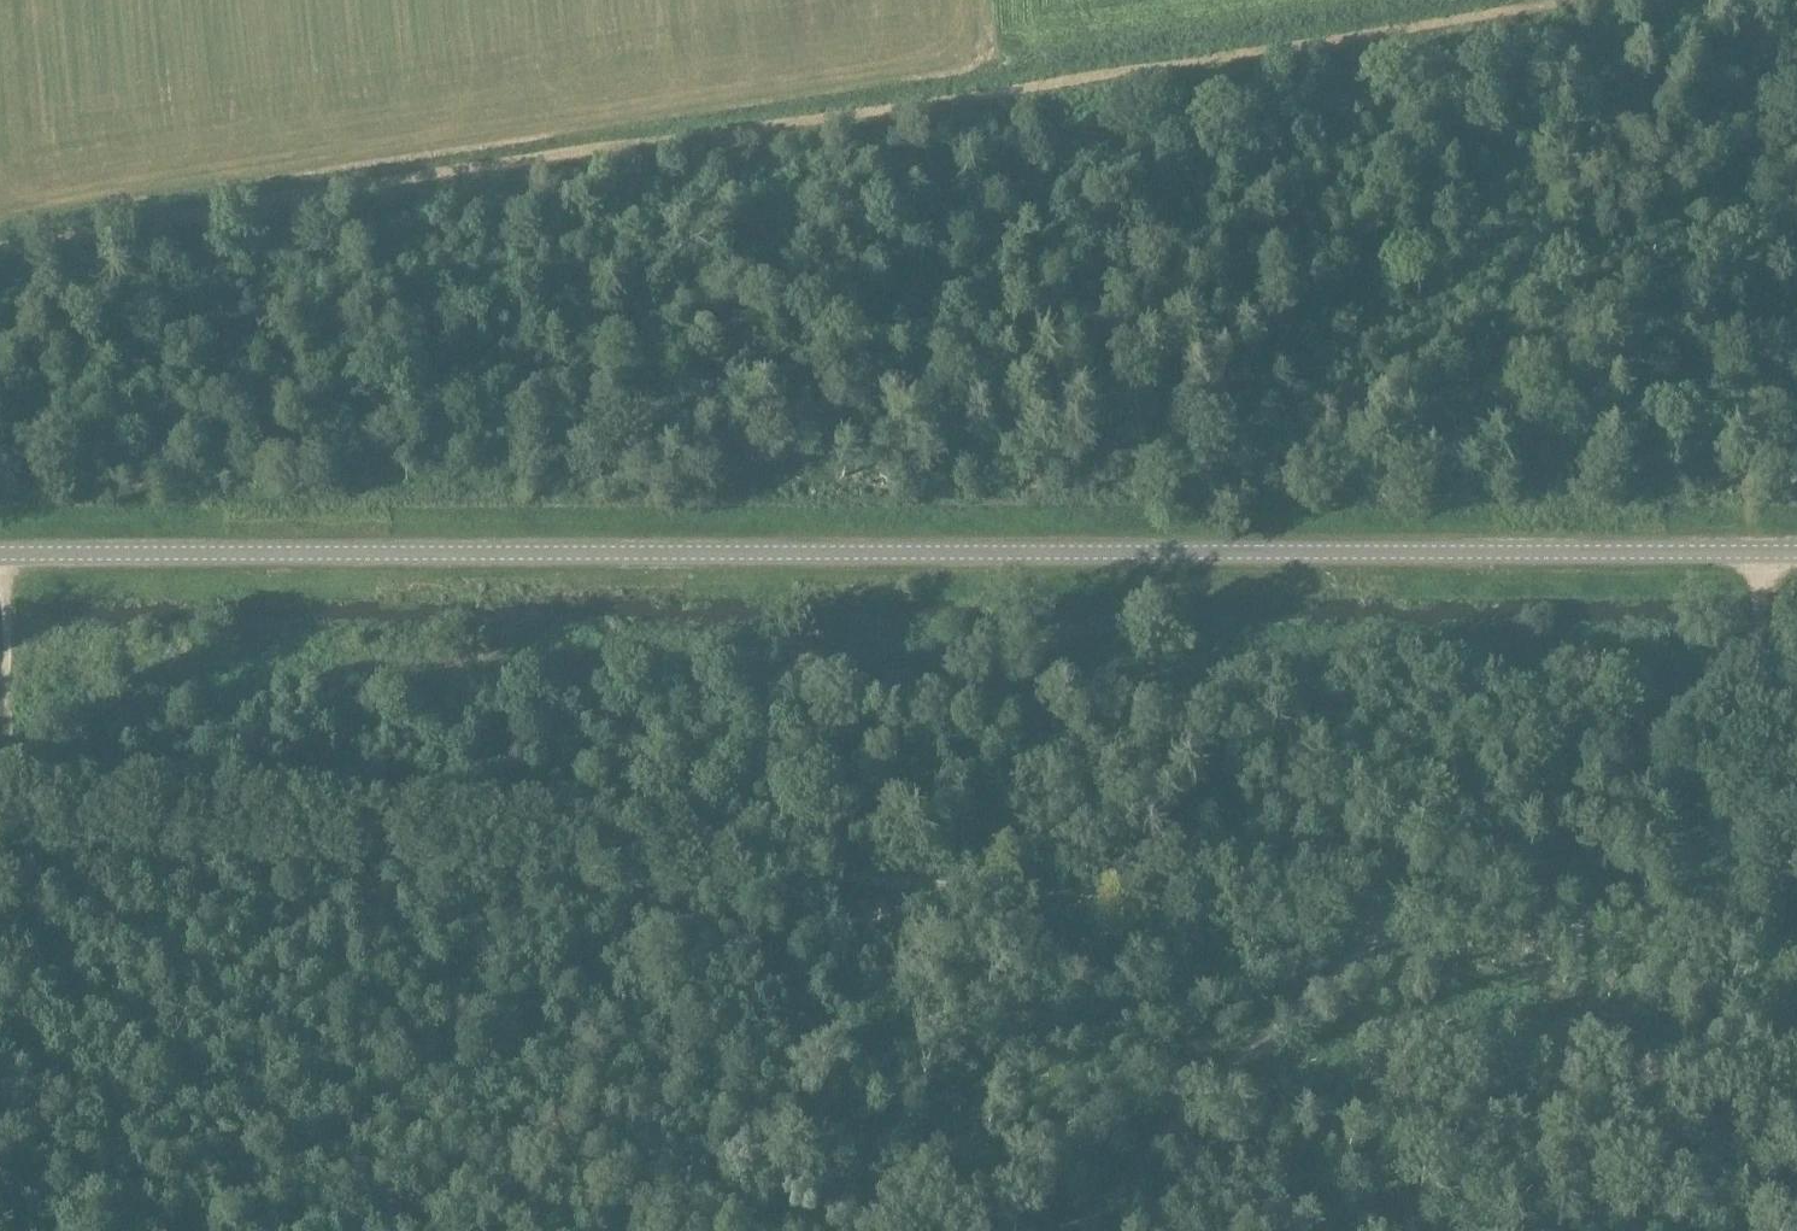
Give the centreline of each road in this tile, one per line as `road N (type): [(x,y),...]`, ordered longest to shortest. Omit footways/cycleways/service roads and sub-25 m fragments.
road 1 (track): [(1796,649),(1176,674),(1014,662),(866,673),(219,655),(0,657)]
road 2 (tertiary): [(1796,554),(0,554)]
road 3 (track): [(0,814),(1790,946)]
road 4 (track): [(0,251),(1615,0)]
road 5 (track): [(1083,1230),(1219,1077),(1424,898),(1754,648)]
road 6 (track): [(1751,0),(1750,554)]
road 7 (track): [(1758,554),(1754,648),(1790,946)]
road 8 (track): [(2,696),(1,555)]

